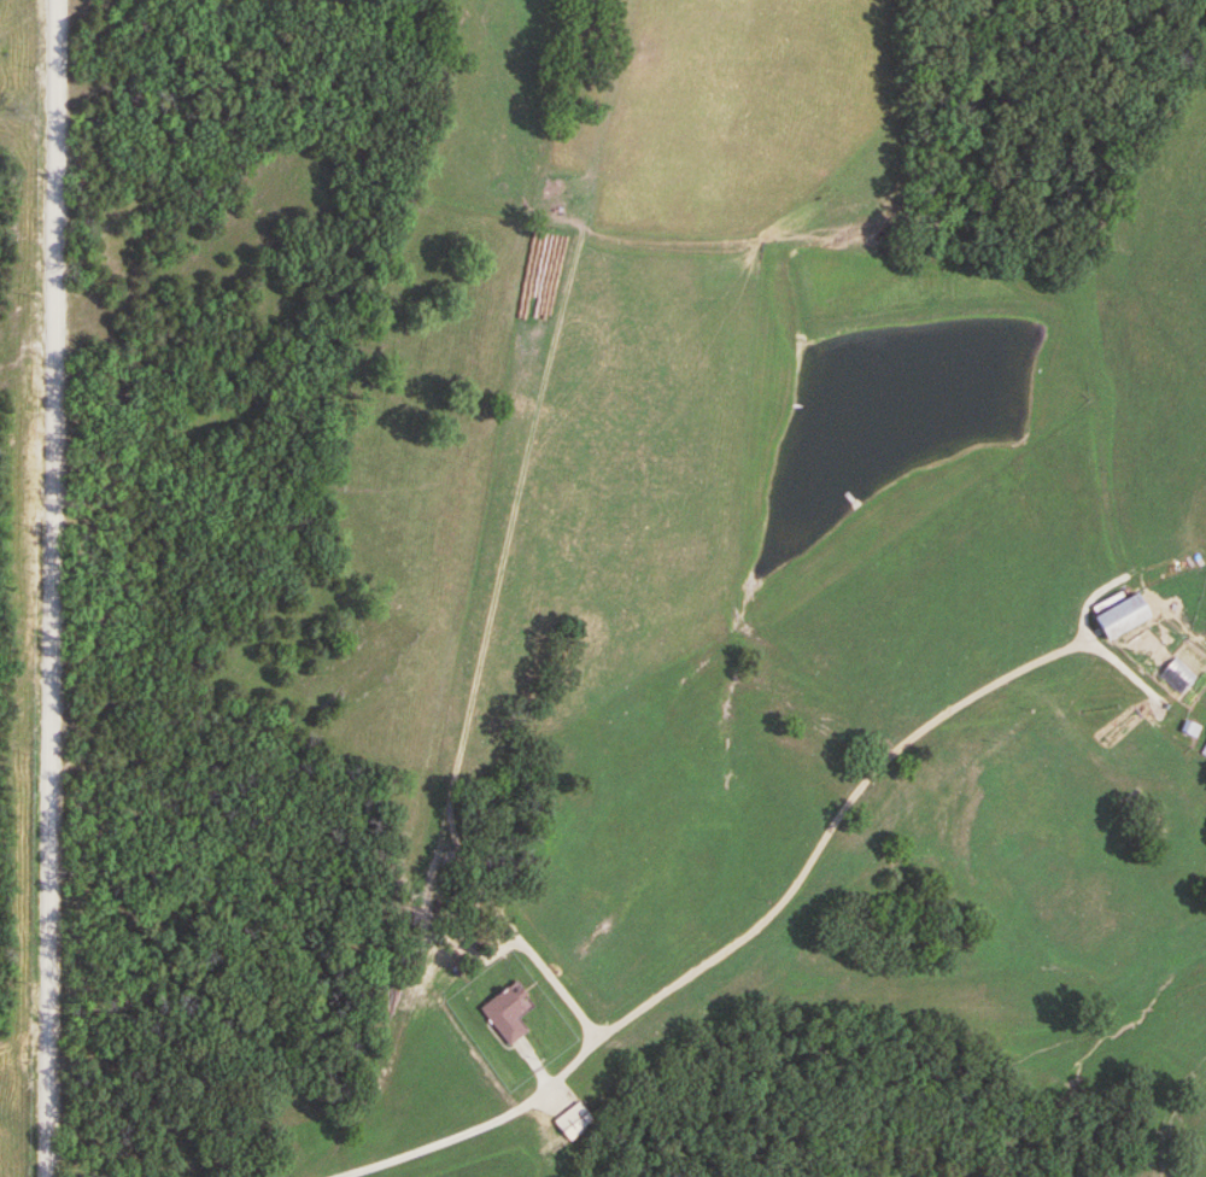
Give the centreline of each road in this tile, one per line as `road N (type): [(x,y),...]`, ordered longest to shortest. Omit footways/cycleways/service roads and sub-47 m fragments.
road 1 (residential): [(48,1176),(55,0)]

